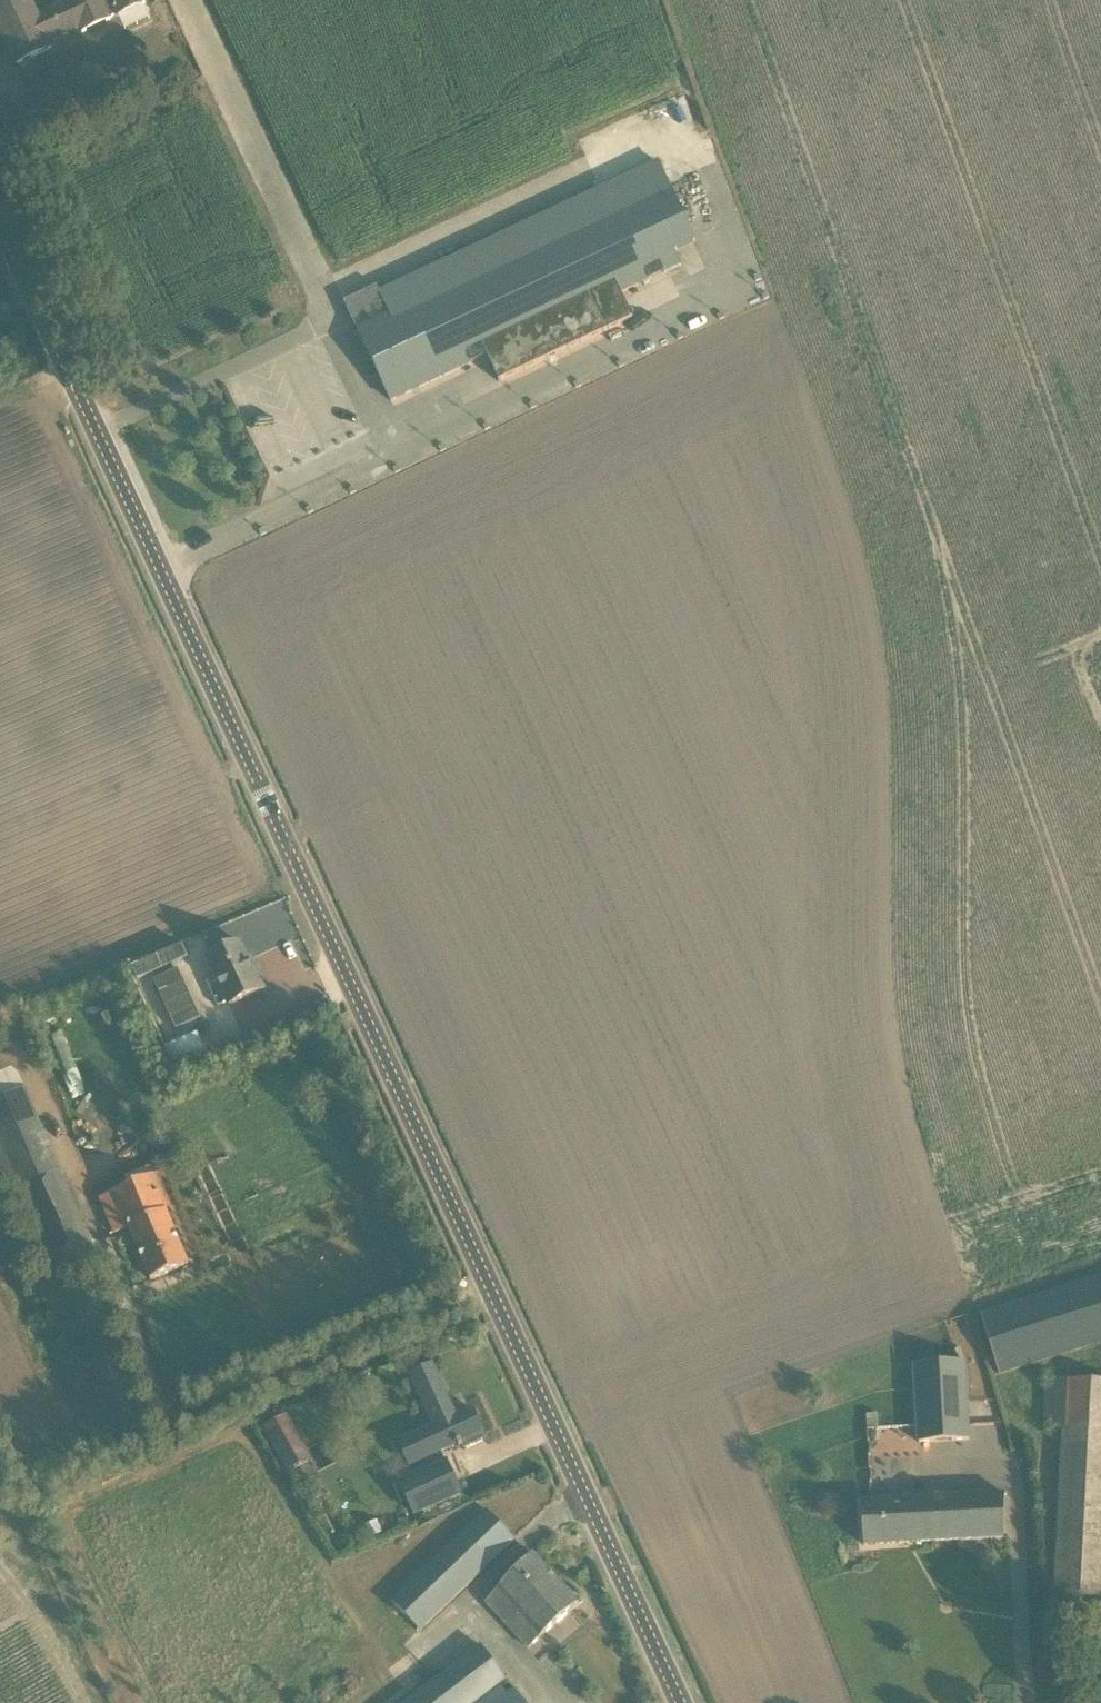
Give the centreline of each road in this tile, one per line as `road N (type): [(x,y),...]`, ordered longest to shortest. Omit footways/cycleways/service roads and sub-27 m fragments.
road 1 (unclassified): [(682,1702),(0,240)]

